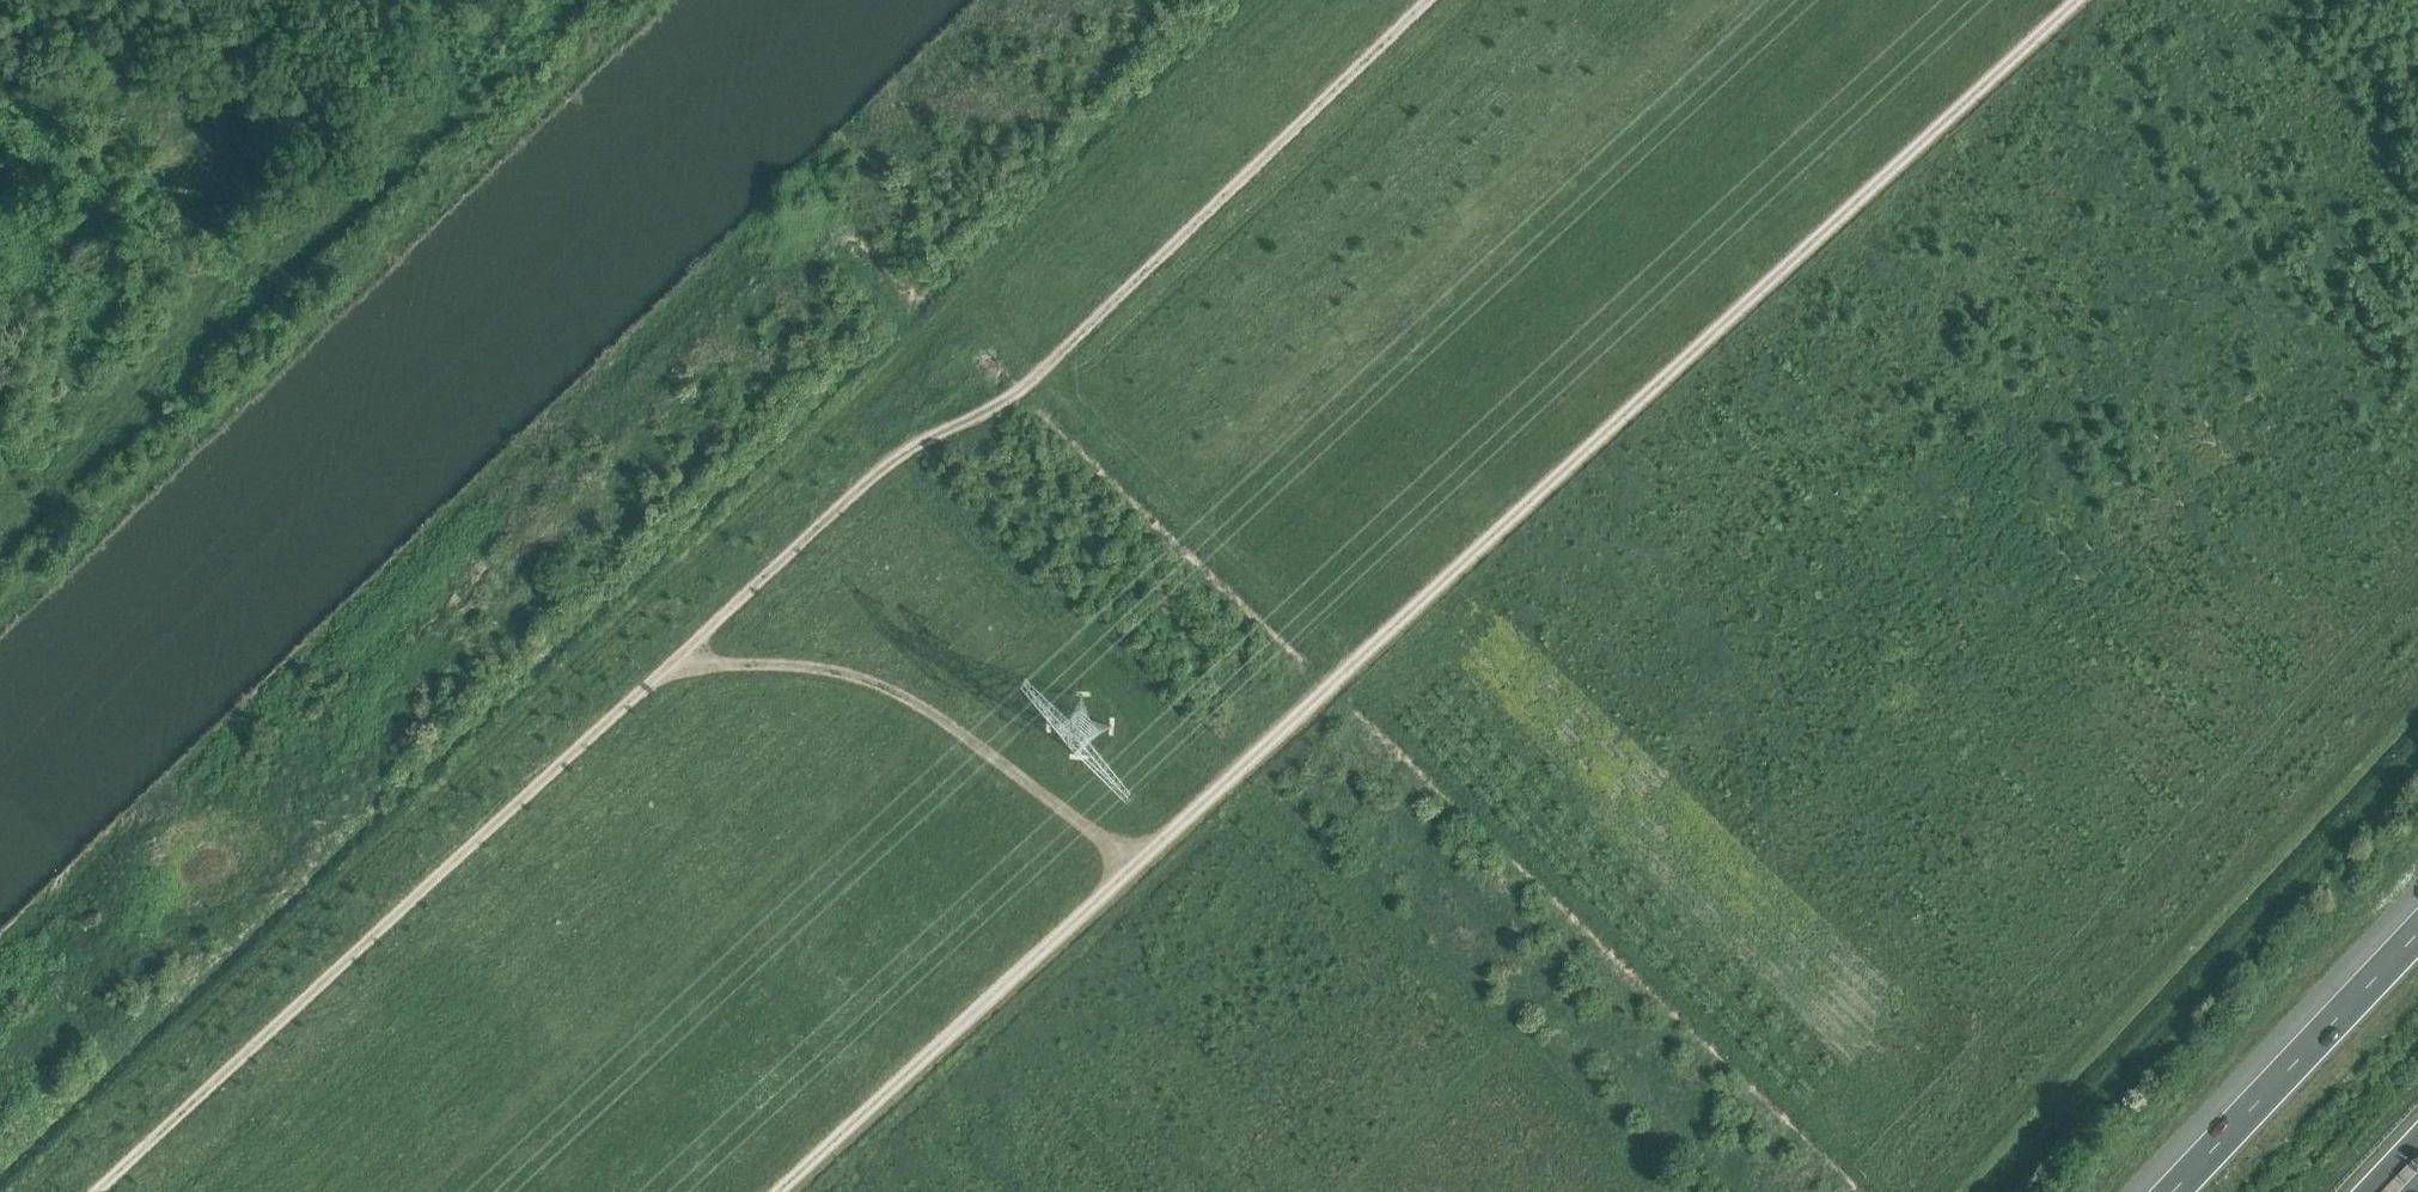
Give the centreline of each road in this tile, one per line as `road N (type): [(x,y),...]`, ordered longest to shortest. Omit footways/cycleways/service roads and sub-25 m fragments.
road 1 (track): [(99,1191),(898,455),(1036,377),(1429,0)]
road 2 (track): [(2079,0),(779,1191)]
road 3 (track): [(689,652),(706,661),(832,669),(930,709),(994,756),(1120,880)]
road 4 (motorway): [(2417,935),(2175,1191)]

